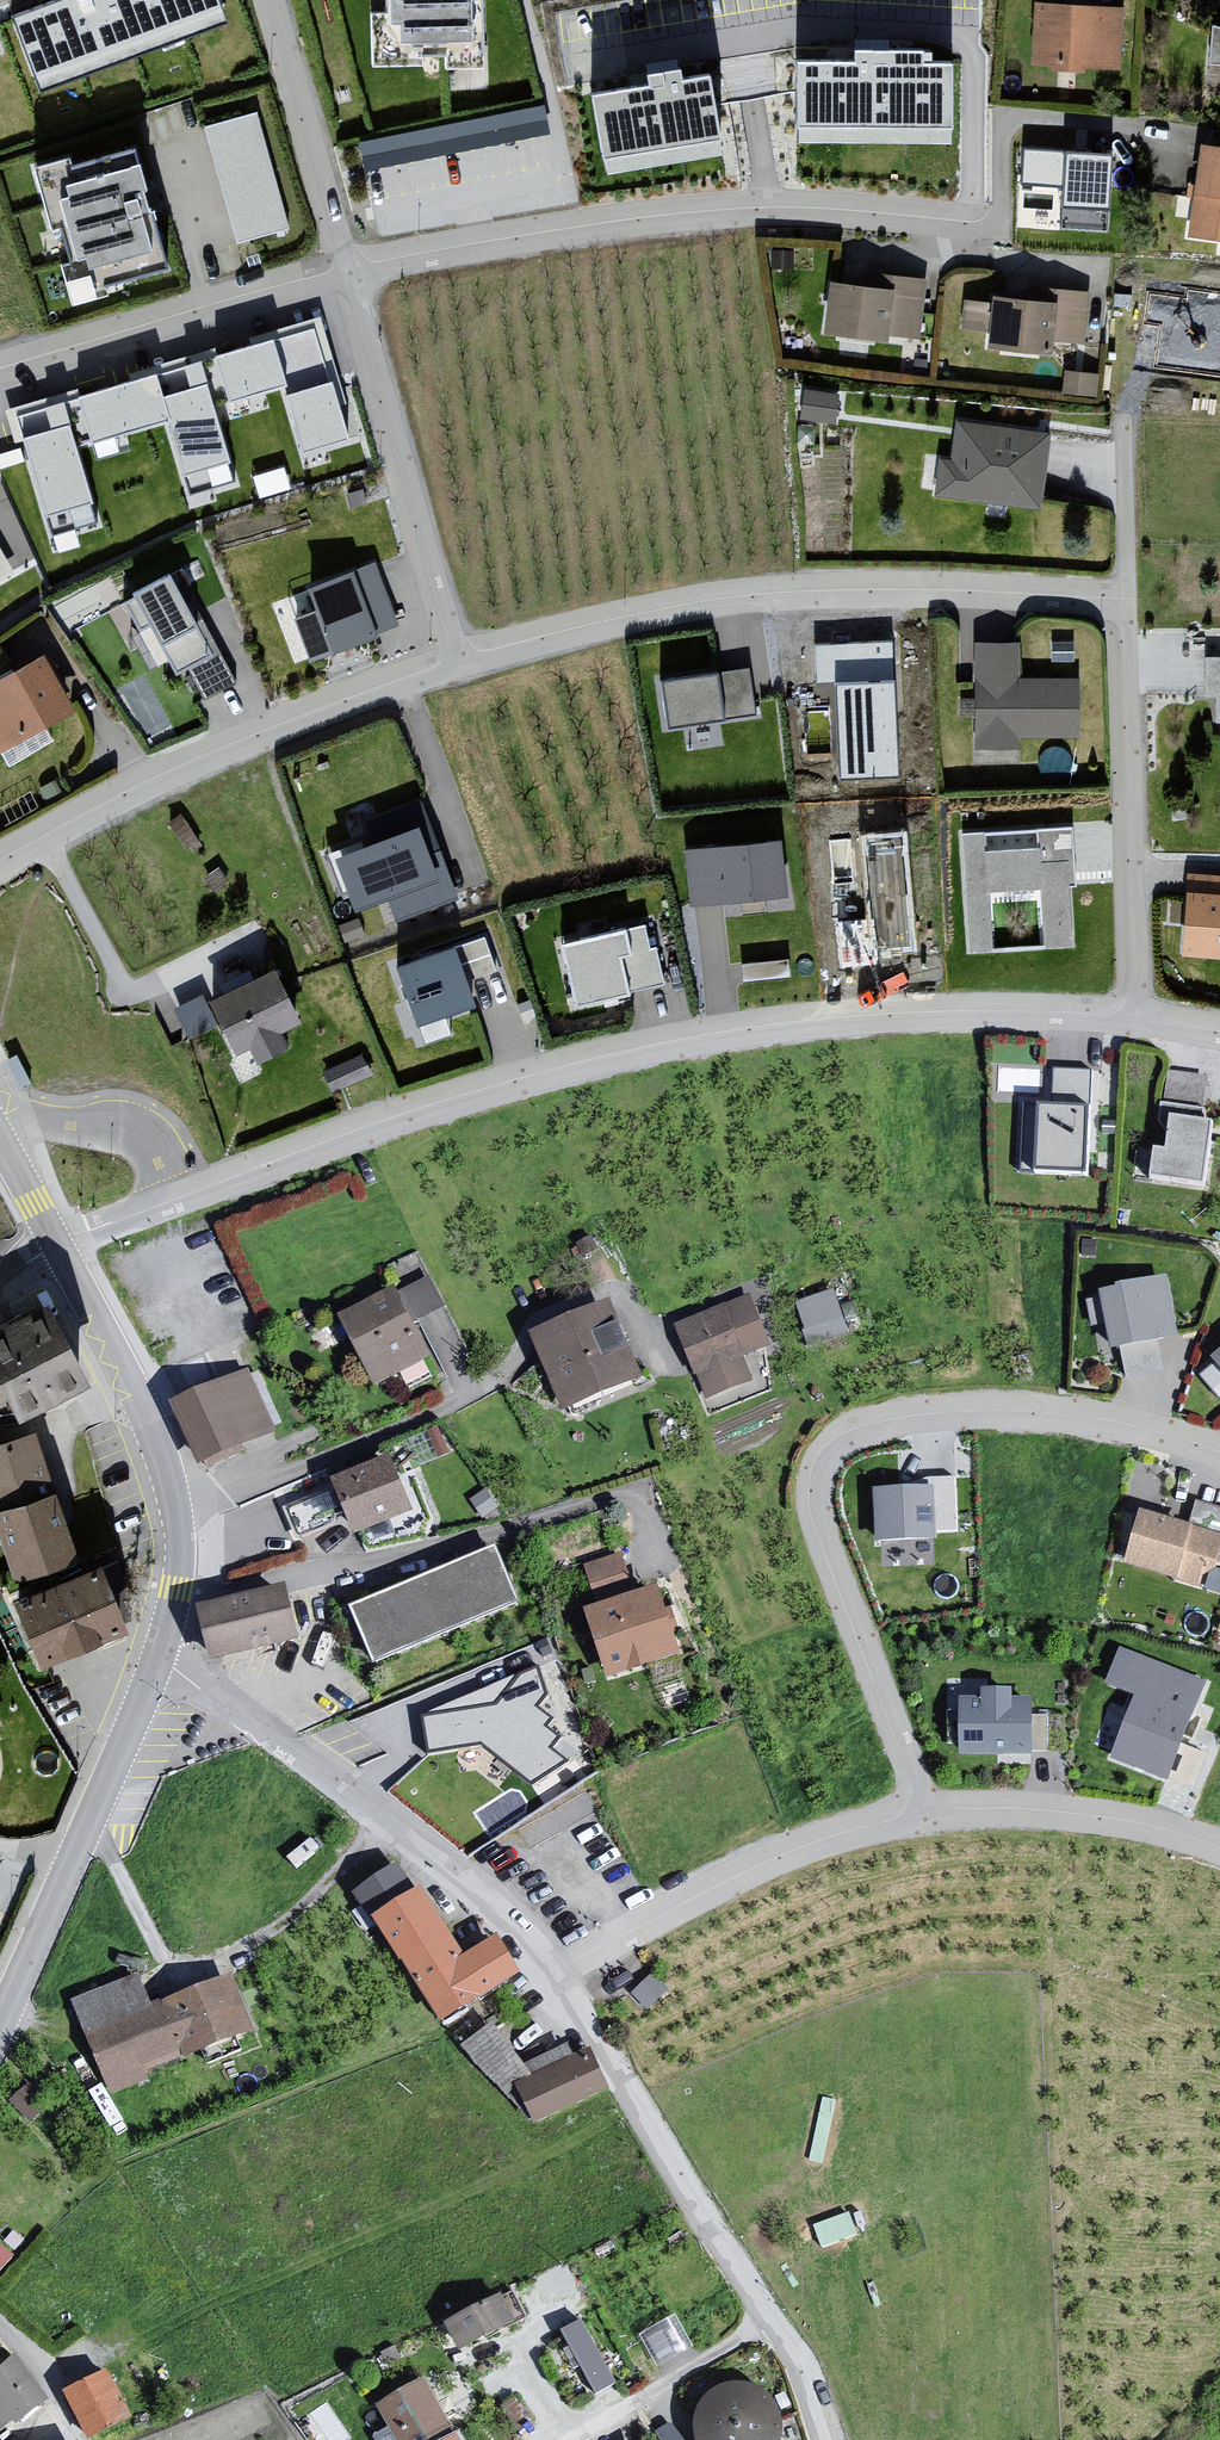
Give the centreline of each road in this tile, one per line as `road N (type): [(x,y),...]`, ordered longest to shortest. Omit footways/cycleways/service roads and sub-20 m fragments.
road 1 (residential): [(1134,1015),(801,1017),(633,1046),(454,1096),(57,1245)]
road 2 (residential): [(915,1808),(807,1502),(814,1459),(852,1429),(913,1413),(983,1409),(1076,1414),(1219,1452)]
road 3 (residential): [(1119,597),(808,590),(658,607),(456,661)]
road 4 (residential): [(343,269),(482,239),(680,219),(782,216),(991,234)]
road 5 (residential): [(827,2439),(799,2363),(561,1980)]
road 6 (residential): [(176,1588),(200,1592),(502,1533),(629,1493),(654,1543)]
road 7 (residential): [(561,1980),(473,1885),(274,1735),(157,1660)]
road 8 (residential): [(456,661),(139,783),(0,861)]
road 9 (track): [(386,1817),(287,1922),(223,1958),(170,1974),(106,1852),(85,1835)]
road 10 (residential): [(1119,597),(1134,1015)]
road 11 (residential): [(456,661),(343,269)]
road 12 (tertiary): [(157,1660),(0,2025)]
road 13 (residential): [(915,1808),(755,1867),(561,1980)]
road 14 (tertiary): [(57,1245),(165,1466),(178,1516),(176,1588)]
road 15 (residential): [(0,371),(343,269)]
road 16 (residential): [(1219,1856),(1167,1838),(915,1808)]
road 17 (residential): [(343,269),(265,0)]
road 18 (residential): [(1120,424),(1119,597)]
road 19 (tertiary): [(0,1138),(57,1245)]

